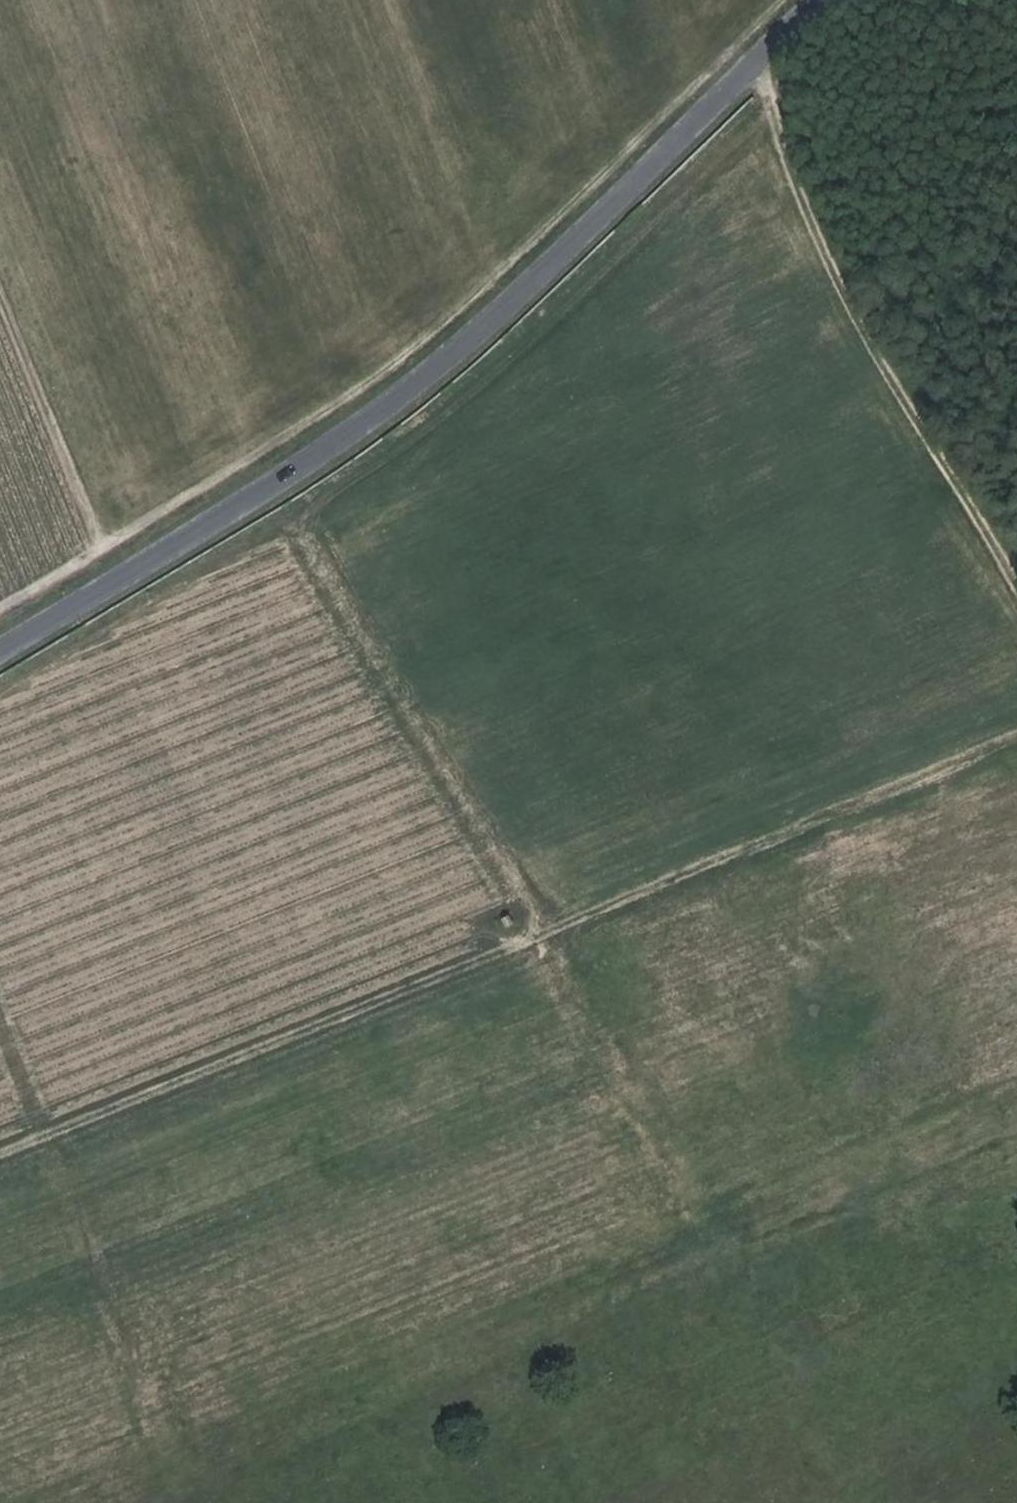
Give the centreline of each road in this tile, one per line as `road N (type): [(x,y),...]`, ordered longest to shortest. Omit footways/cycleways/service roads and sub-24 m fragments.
road 1 (unclassified): [(0,646),(346,429),(544,273),(823,0)]

